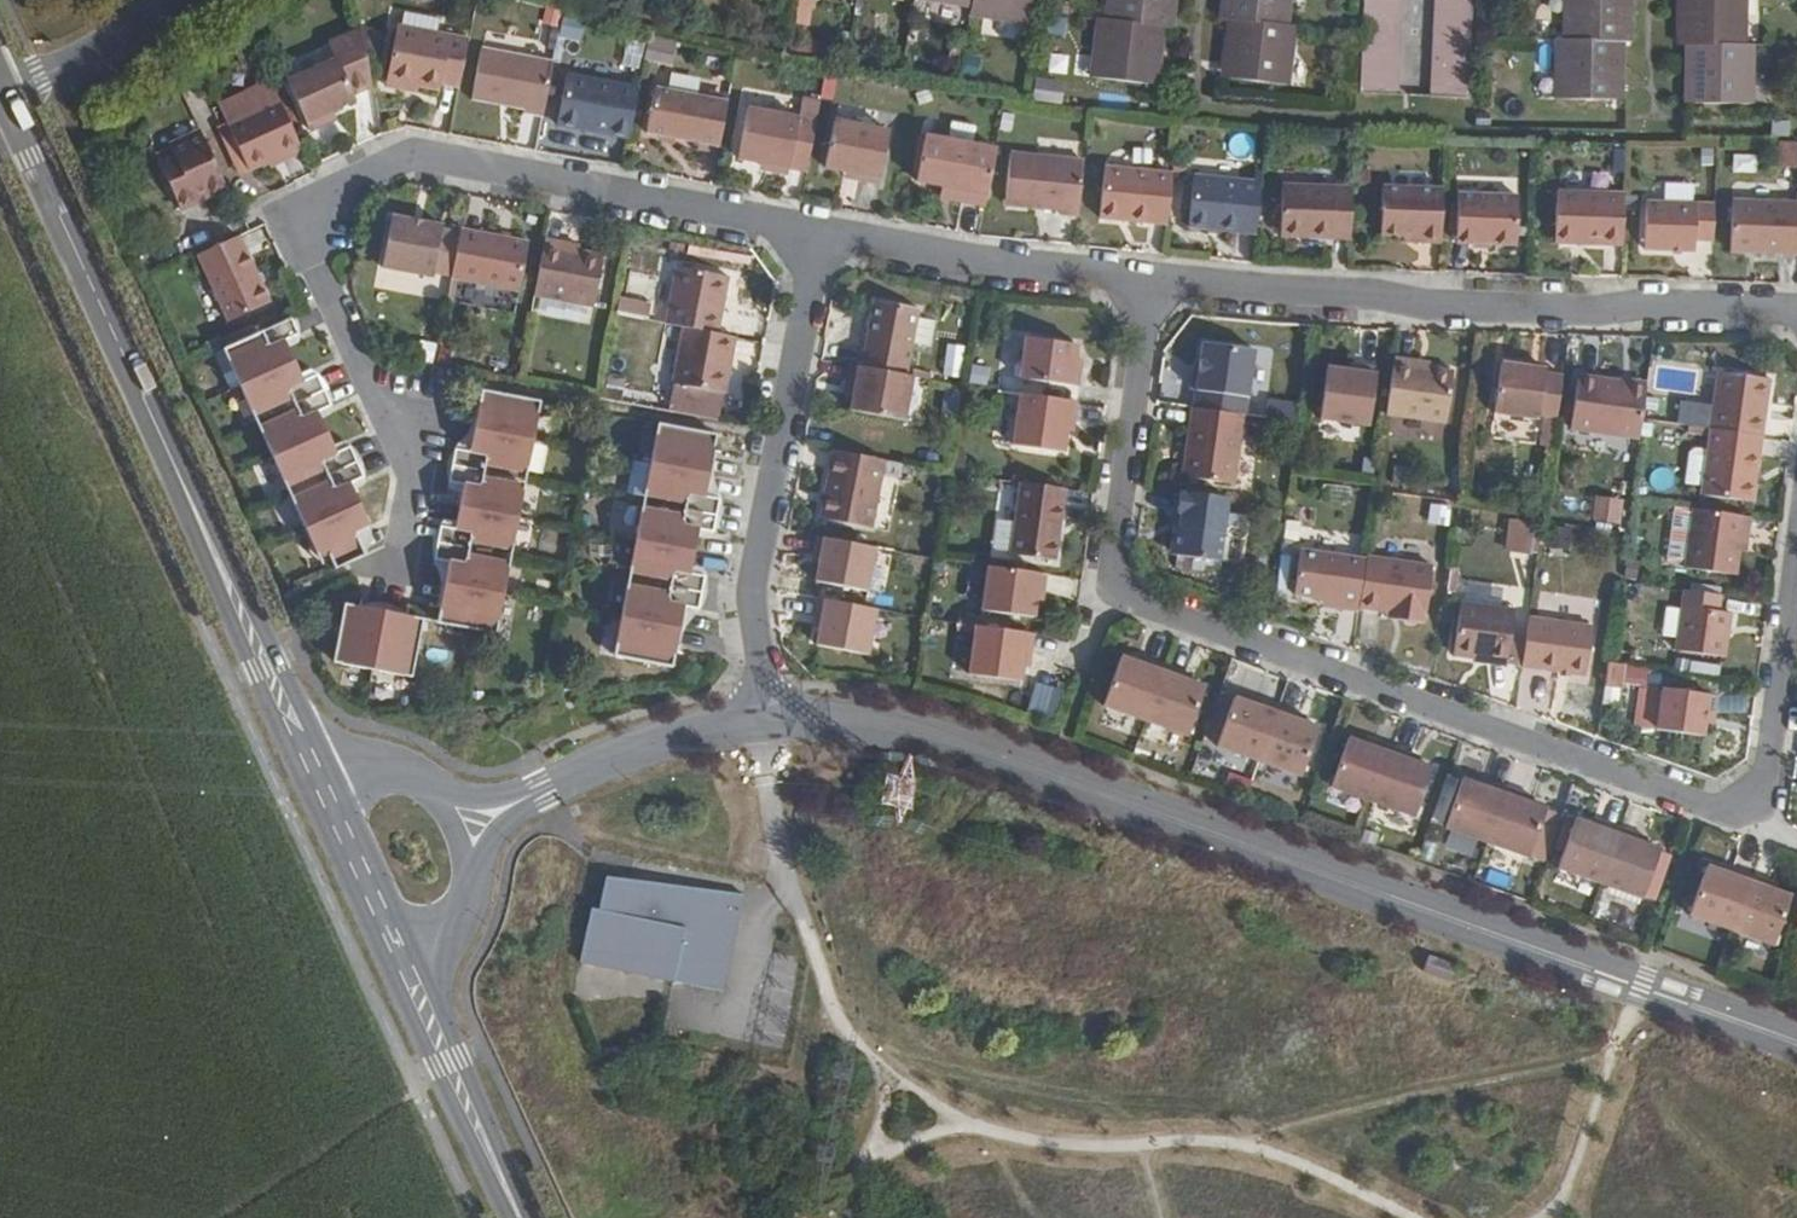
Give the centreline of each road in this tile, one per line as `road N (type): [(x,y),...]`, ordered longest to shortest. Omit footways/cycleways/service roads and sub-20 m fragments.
road 1 (residential): [(1151,274),(1115,555),(1114,585),(1123,596),(1728,813),(1768,775),(1796,562)]
road 2 (residential): [(1796,1042),(965,744),(869,722),(767,722)]
road 3 (residential): [(397,556),(413,477),(300,247),(312,198),(417,156),(821,231)]
road 4 (residential): [(6,99),(313,763)]
road 5 (residential): [(1151,274),(1434,304),(1796,311)]
road 6 (residential): [(821,231),(755,578),(767,722)]
road 7 (residential): [(821,231),(1151,274)]
road 8 (residential): [(767,722),(690,734),(455,827)]
road 9 (residential): [(410,970),(520,1217)]
road 10 (residential): [(313,763),(410,970)]
road 11 (residential): [(175,0),(93,57),(6,99)]
road 12 (residential): [(455,827),(424,783),(396,767),(363,758),(313,763)]
road 13 (residential): [(410,970),(448,940),(470,901),(467,853),(455,827)]

